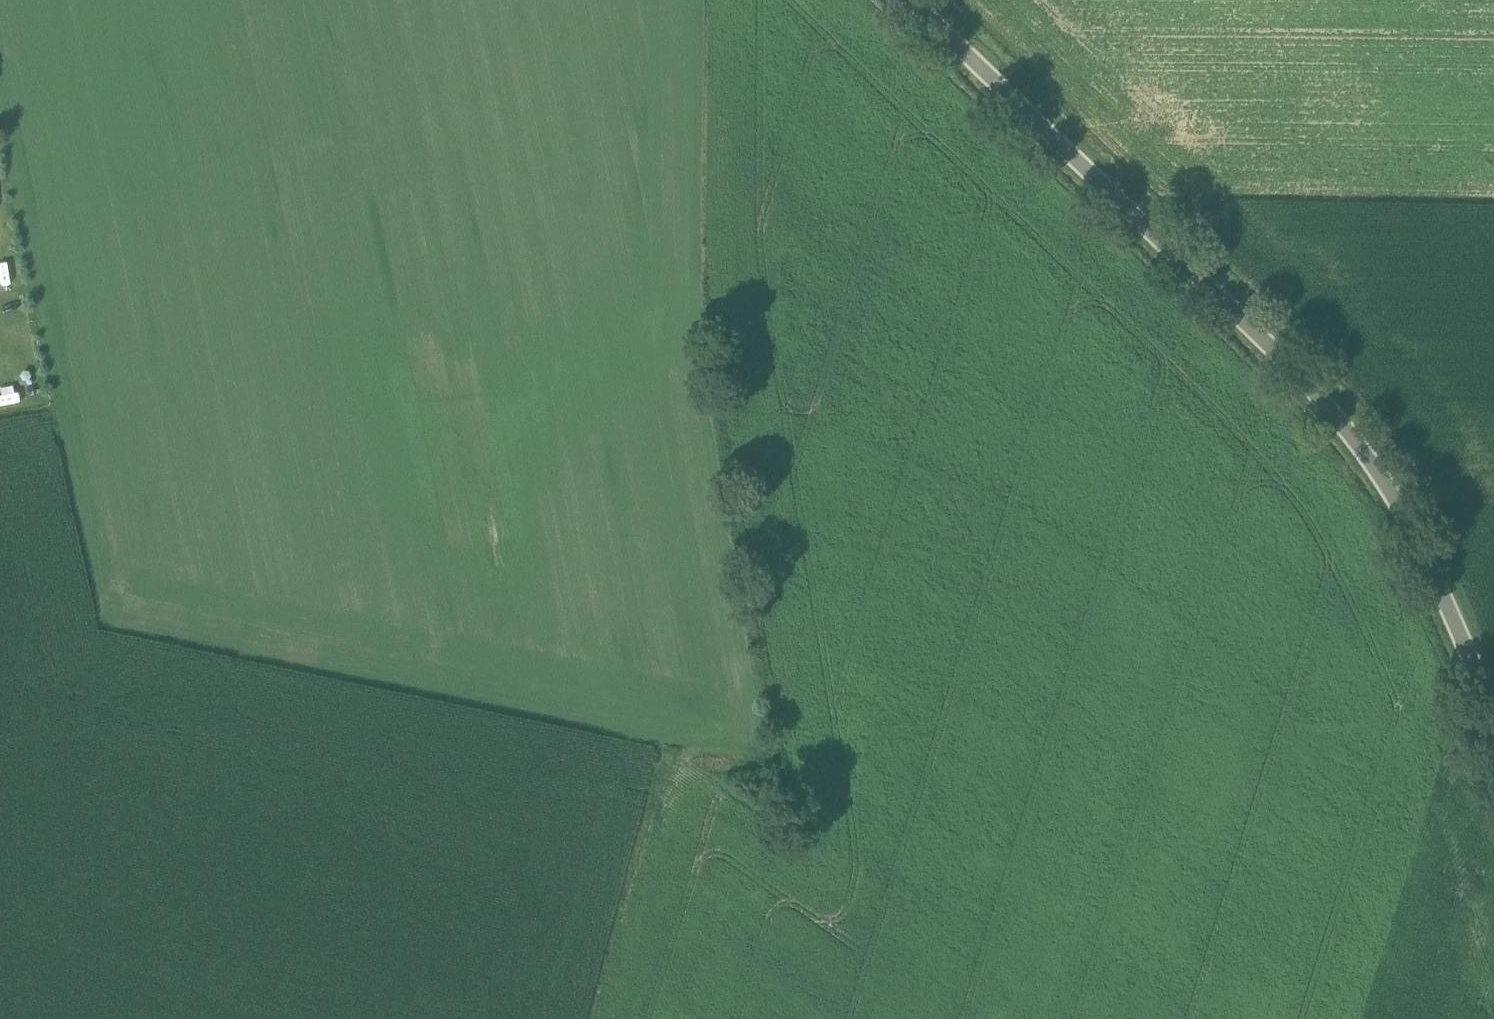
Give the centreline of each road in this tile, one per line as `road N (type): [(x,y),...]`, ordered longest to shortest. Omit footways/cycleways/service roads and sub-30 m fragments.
road 1 (unclassified): [(1493,708),(1417,535),(1358,443),(1285,360),(914,0)]

